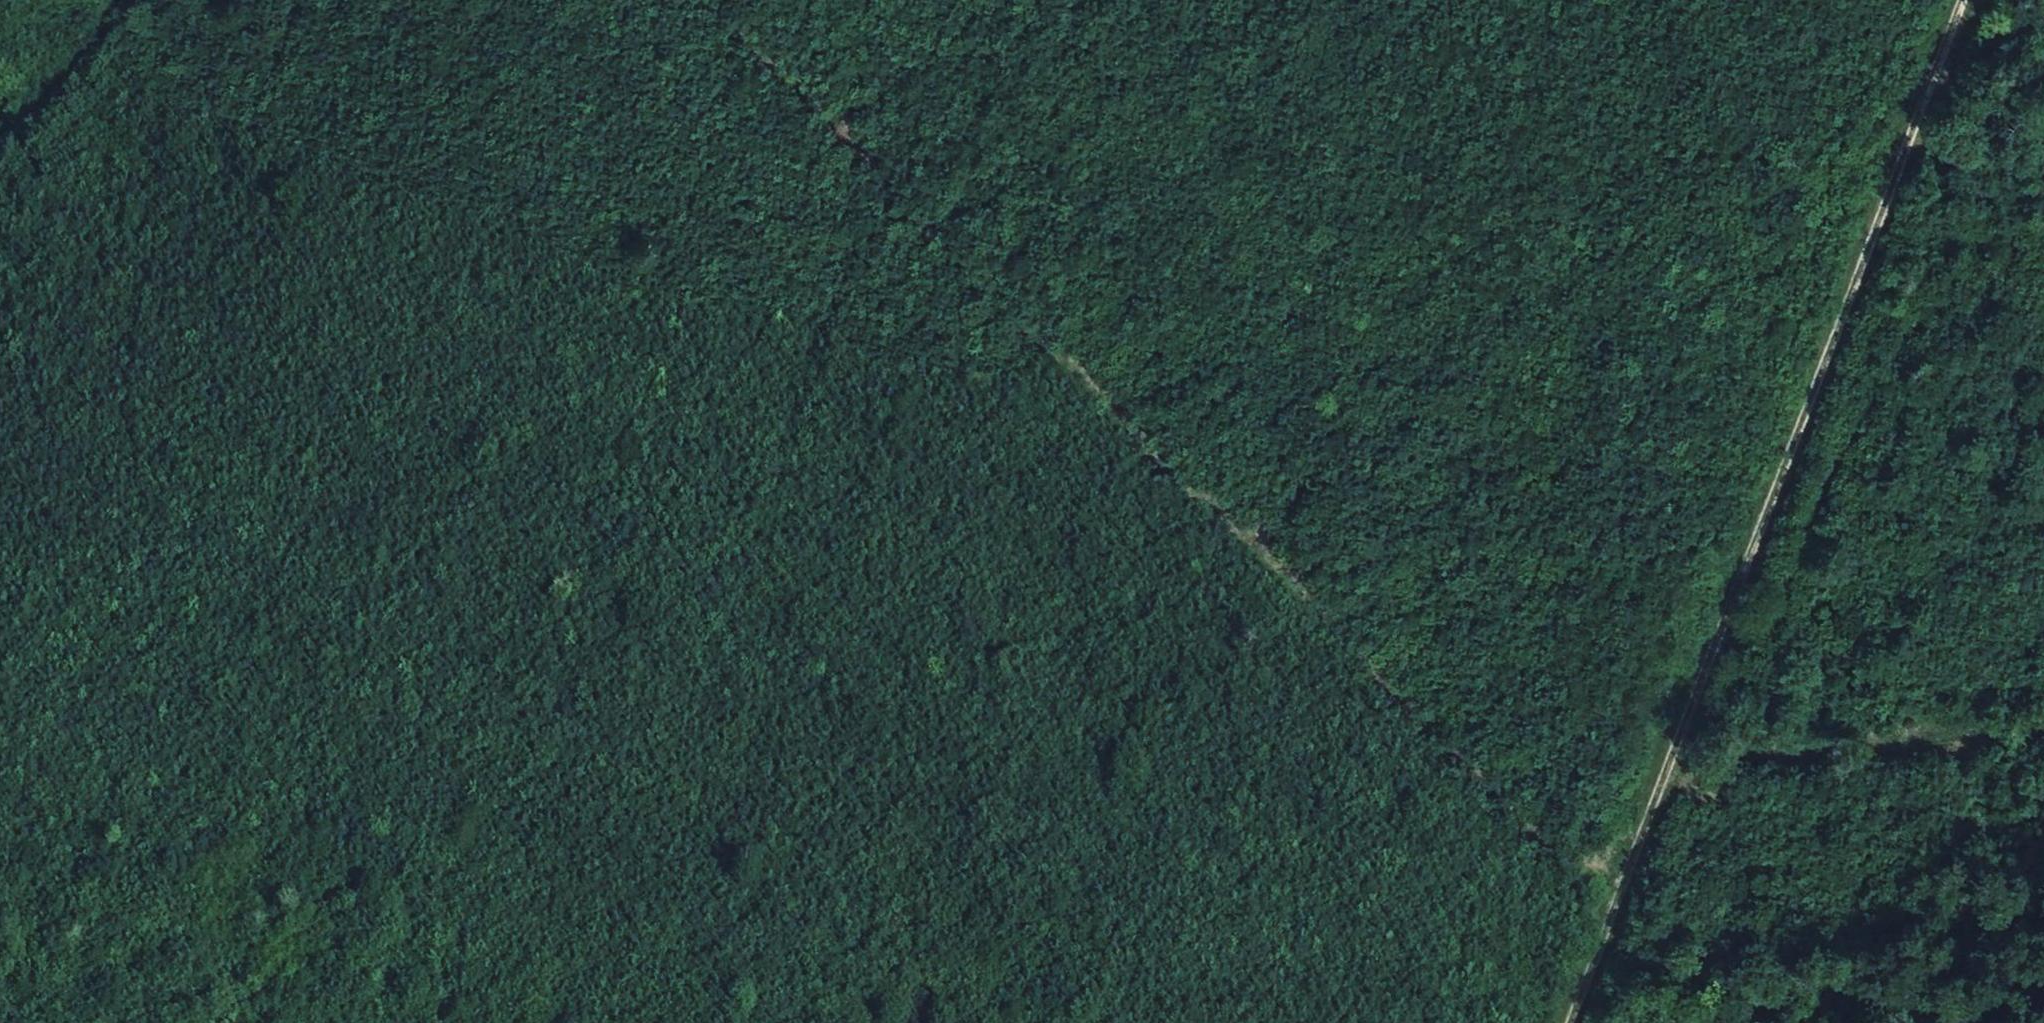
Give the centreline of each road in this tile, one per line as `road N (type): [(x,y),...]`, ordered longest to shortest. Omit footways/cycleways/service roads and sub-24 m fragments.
road 1 (track): [(1700,742),(1973,0)]
road 2 (track): [(1597,1022),(1700,742)]
road 3 (track): [(127,0),(115,36),(0,152)]

